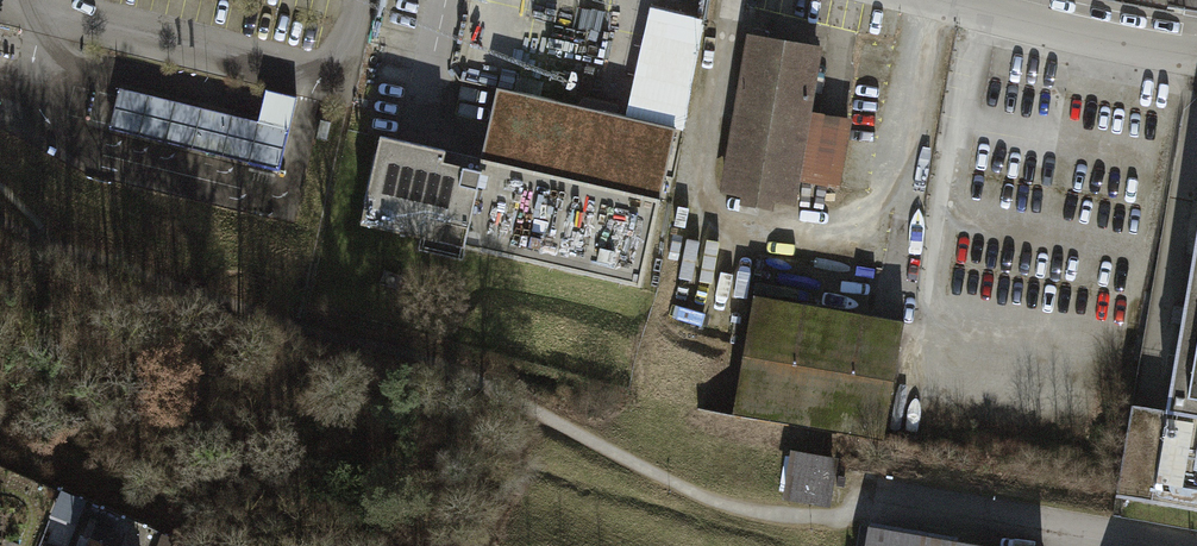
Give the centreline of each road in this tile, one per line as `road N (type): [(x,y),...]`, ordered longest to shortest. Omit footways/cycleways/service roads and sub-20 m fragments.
road 1 (unclassified): [(1196,57),(938,0)]

